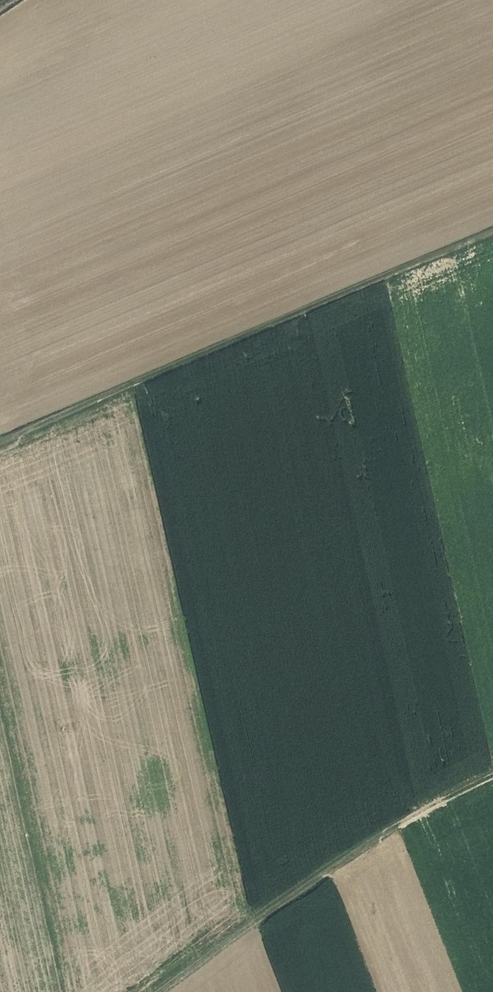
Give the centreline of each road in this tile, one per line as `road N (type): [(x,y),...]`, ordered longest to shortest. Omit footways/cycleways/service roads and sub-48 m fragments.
road 1 (track): [(492,224),(0,435)]
road 2 (track): [(156,991),(380,829),(492,774)]

